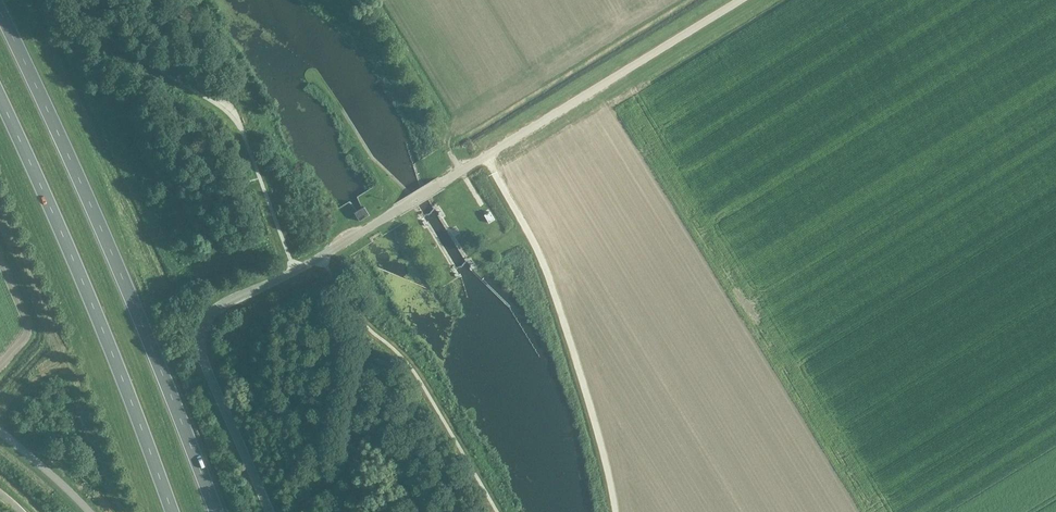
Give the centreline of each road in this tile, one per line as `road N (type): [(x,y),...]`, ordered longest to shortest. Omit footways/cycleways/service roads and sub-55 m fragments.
road 1 (trunk): [(215,511),(136,309),(0,14)]
road 2 (unclassified): [(295,272),(735,0)]
road 3 (trunk): [(0,98),(173,511)]
road 4 (track): [(614,511),(597,433),(538,254),(484,156)]
road 5 (unclassified): [(295,272),(210,312),(195,341),(271,511)]

